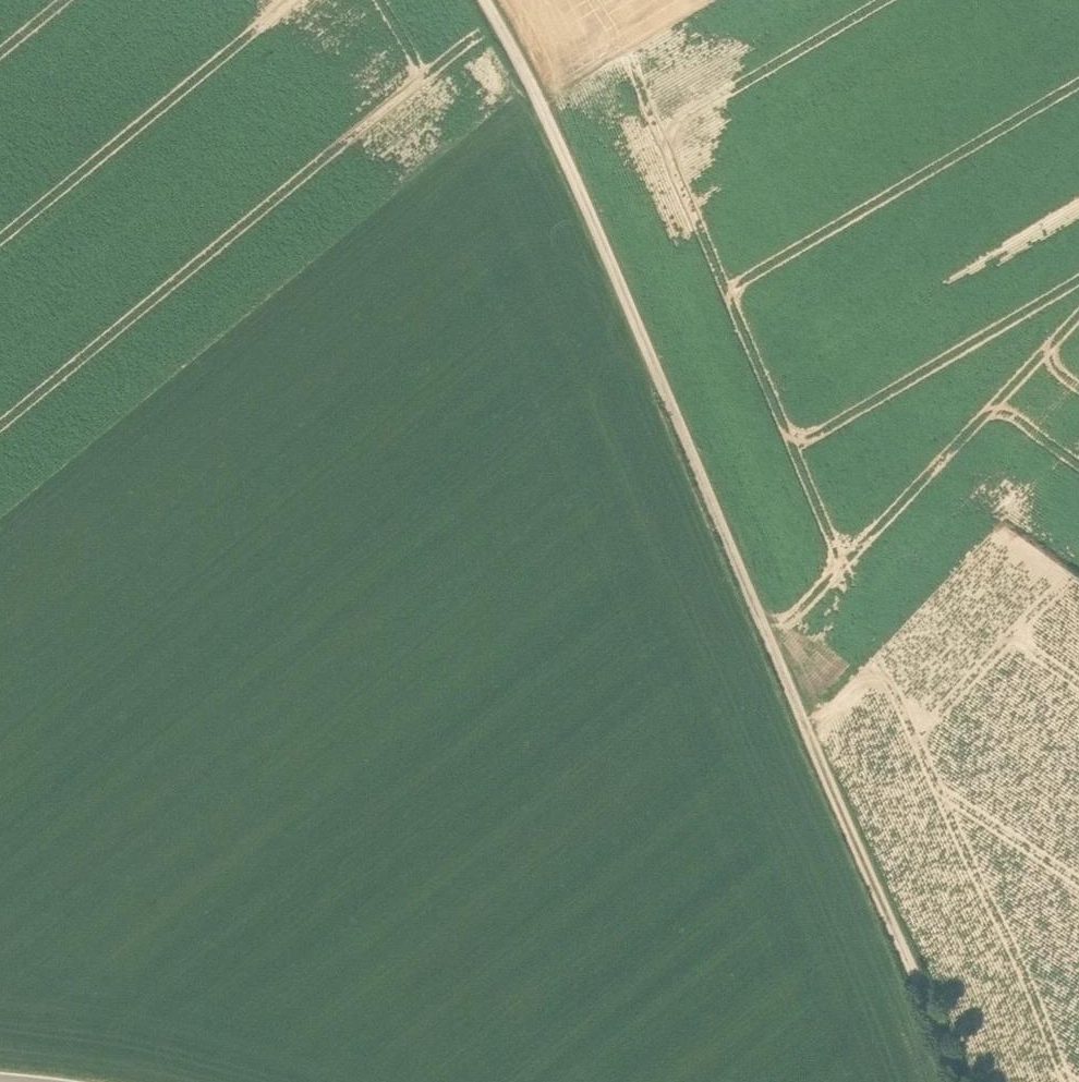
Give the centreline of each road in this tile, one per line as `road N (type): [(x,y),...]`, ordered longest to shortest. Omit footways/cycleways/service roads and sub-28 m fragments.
road 1 (track): [(959,1081),(607,257),(483,0)]

